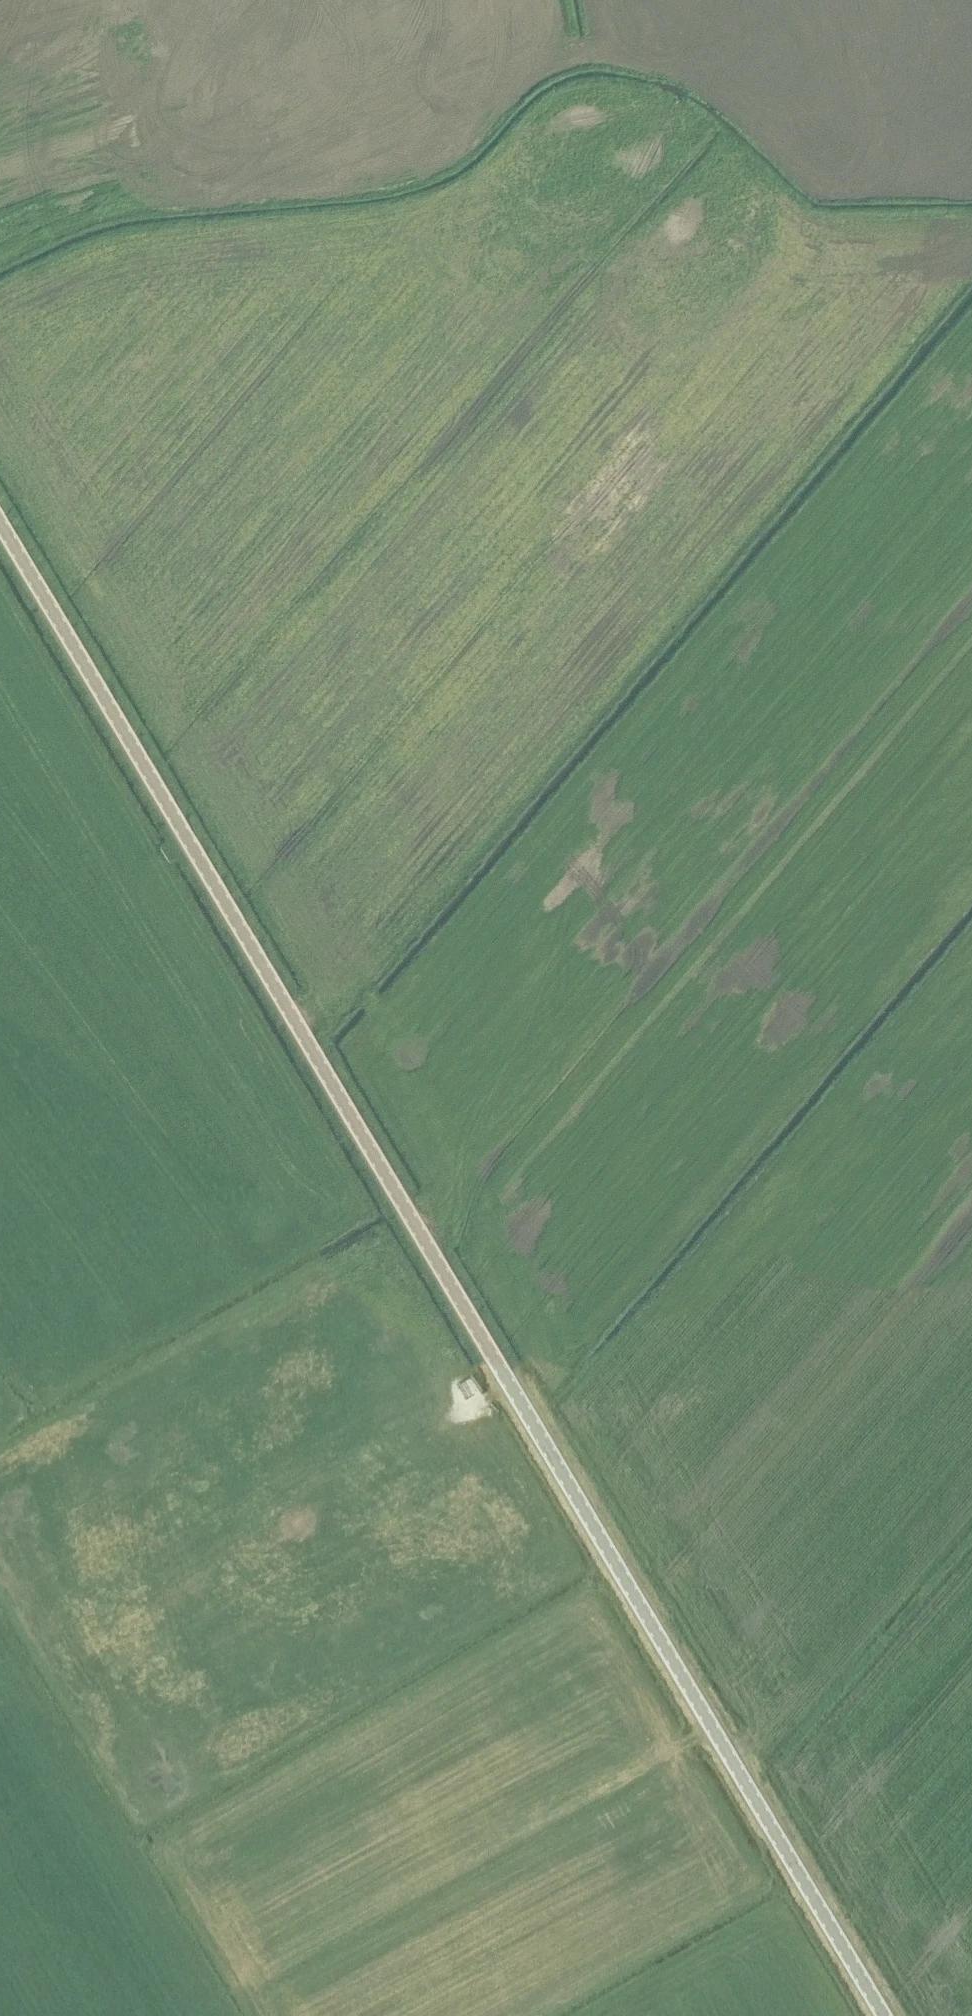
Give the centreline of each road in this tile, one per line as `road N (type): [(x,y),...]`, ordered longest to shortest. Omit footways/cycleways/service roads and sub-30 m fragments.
road 1 (unclassified): [(884,2015),(0,518)]

